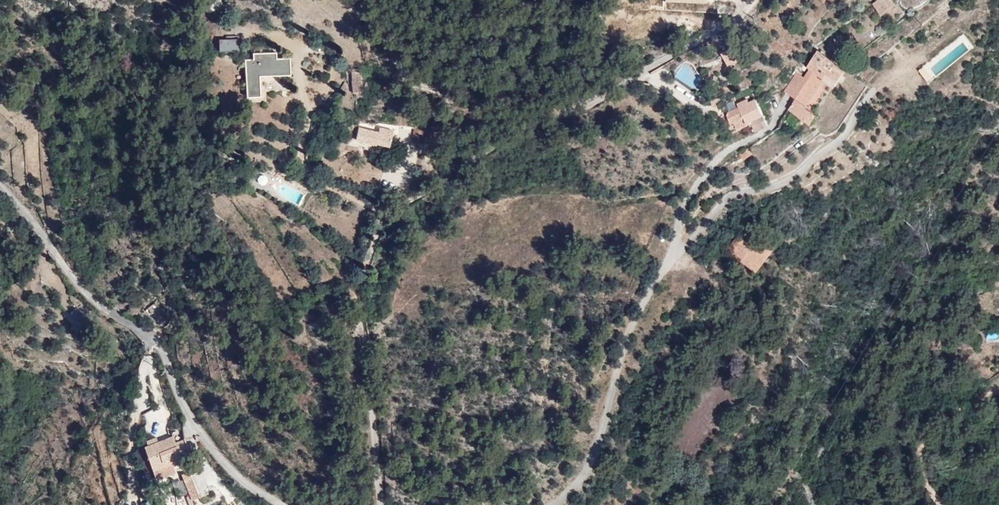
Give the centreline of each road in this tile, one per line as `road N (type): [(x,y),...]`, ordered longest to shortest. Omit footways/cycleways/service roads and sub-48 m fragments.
road 1 (residential): [(383,504),(361,284),(385,218),(517,134),(580,110),(748,7)]
road 2 (residential): [(0,185),(82,289),(158,344),(183,404),(223,462),(281,504)]
road 3 (track): [(945,504),(920,478),(920,449),(953,411),(998,388)]

